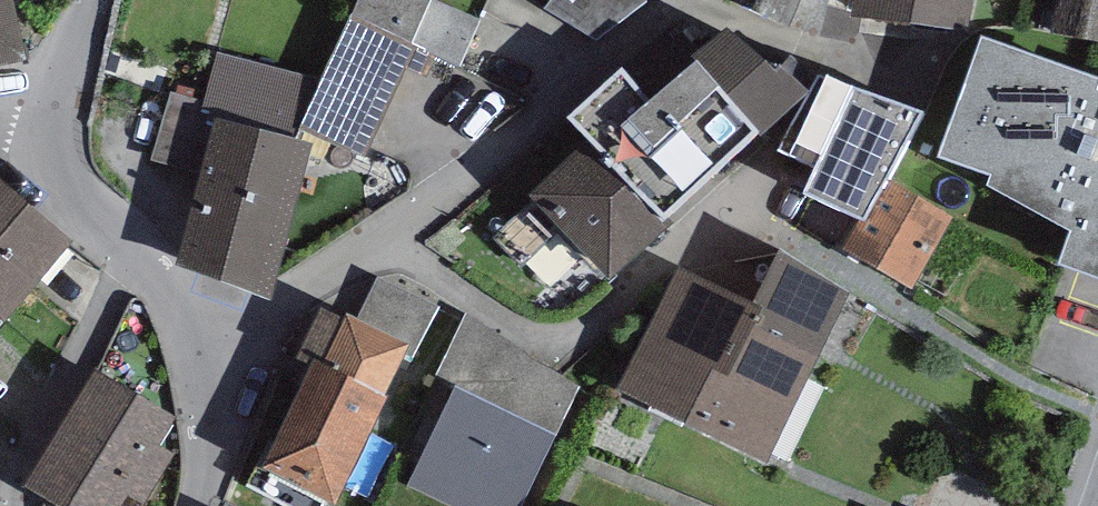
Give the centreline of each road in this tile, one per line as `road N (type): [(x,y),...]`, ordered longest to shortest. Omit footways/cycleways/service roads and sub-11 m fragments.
road 1 (residential): [(59,106),(58,145),(76,193),(164,287),(194,342),(204,445),(194,505)]

